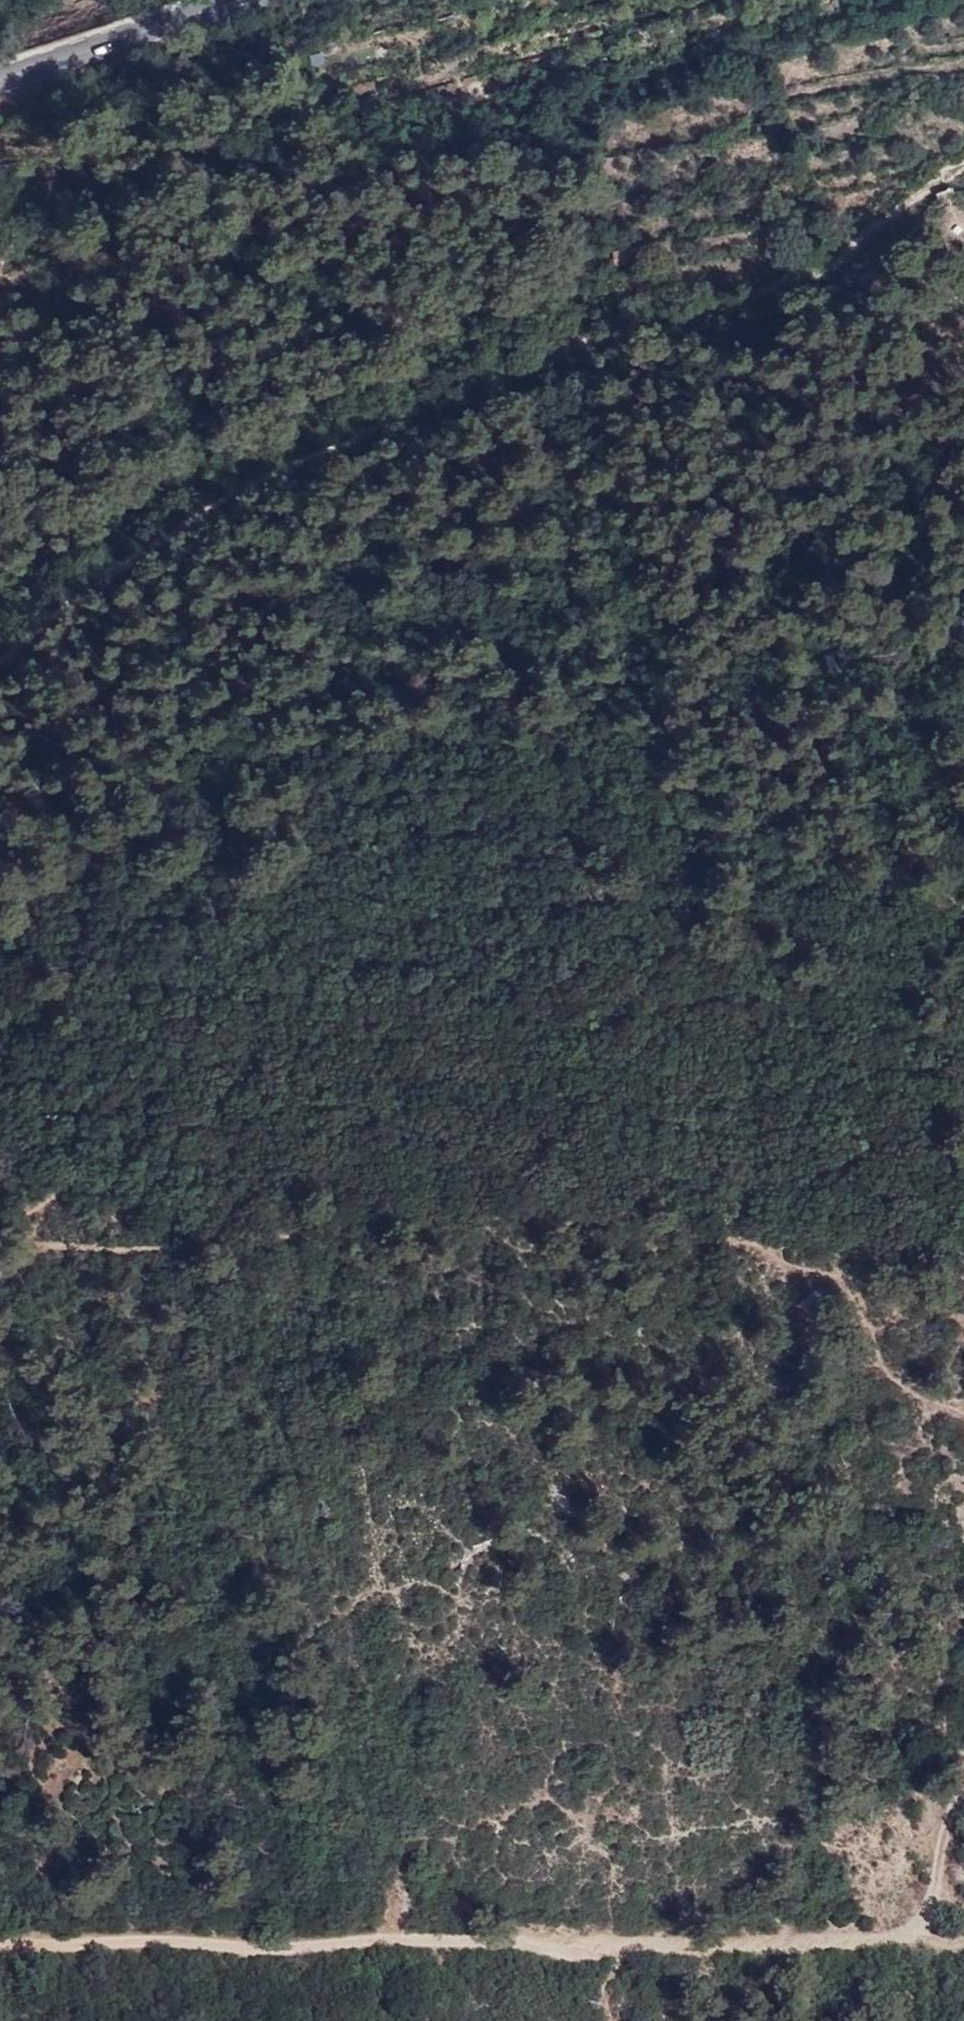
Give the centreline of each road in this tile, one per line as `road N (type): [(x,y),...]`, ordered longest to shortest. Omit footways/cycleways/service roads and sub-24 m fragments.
road 1 (track): [(0,1939),(612,1942),(963,1934)]
road 2 (residential): [(234,0),(0,79)]
road 3 (track): [(954,1802),(919,1938)]

